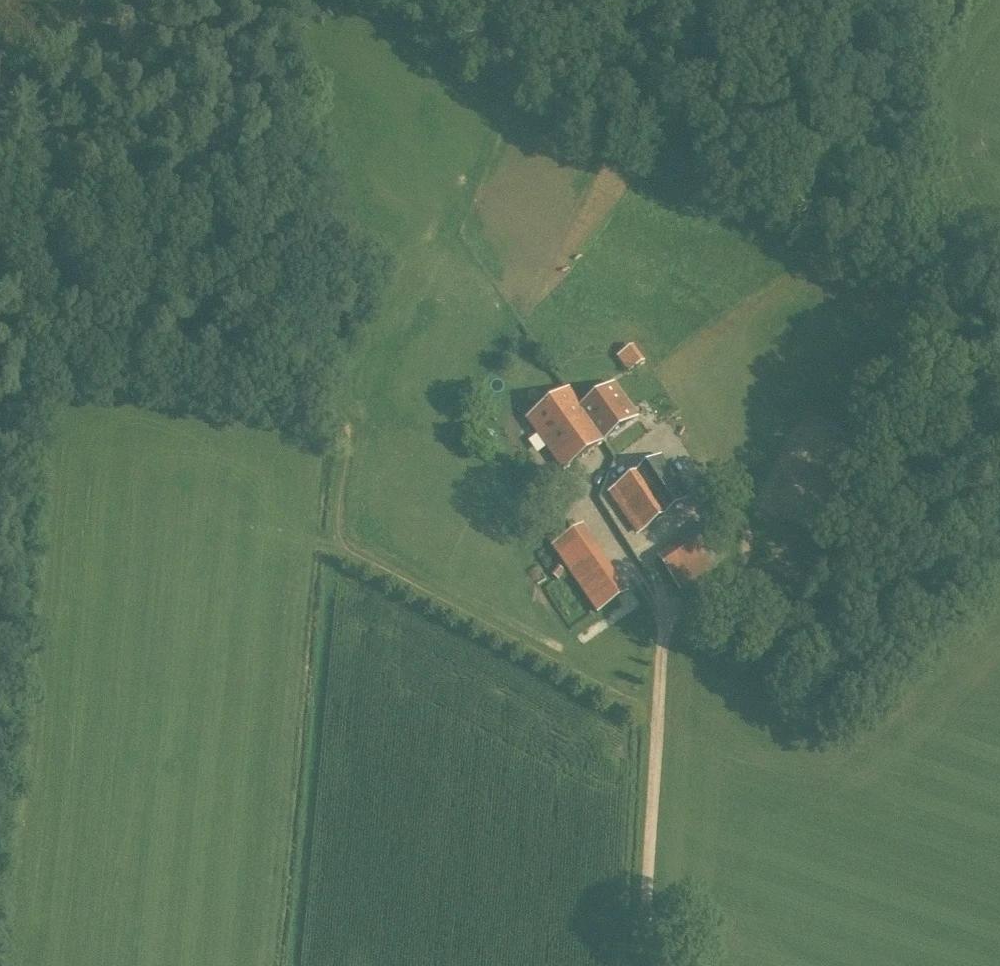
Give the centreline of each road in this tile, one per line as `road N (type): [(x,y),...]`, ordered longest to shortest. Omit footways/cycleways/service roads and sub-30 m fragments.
road 1 (track): [(661,965),(644,925),(649,708)]

